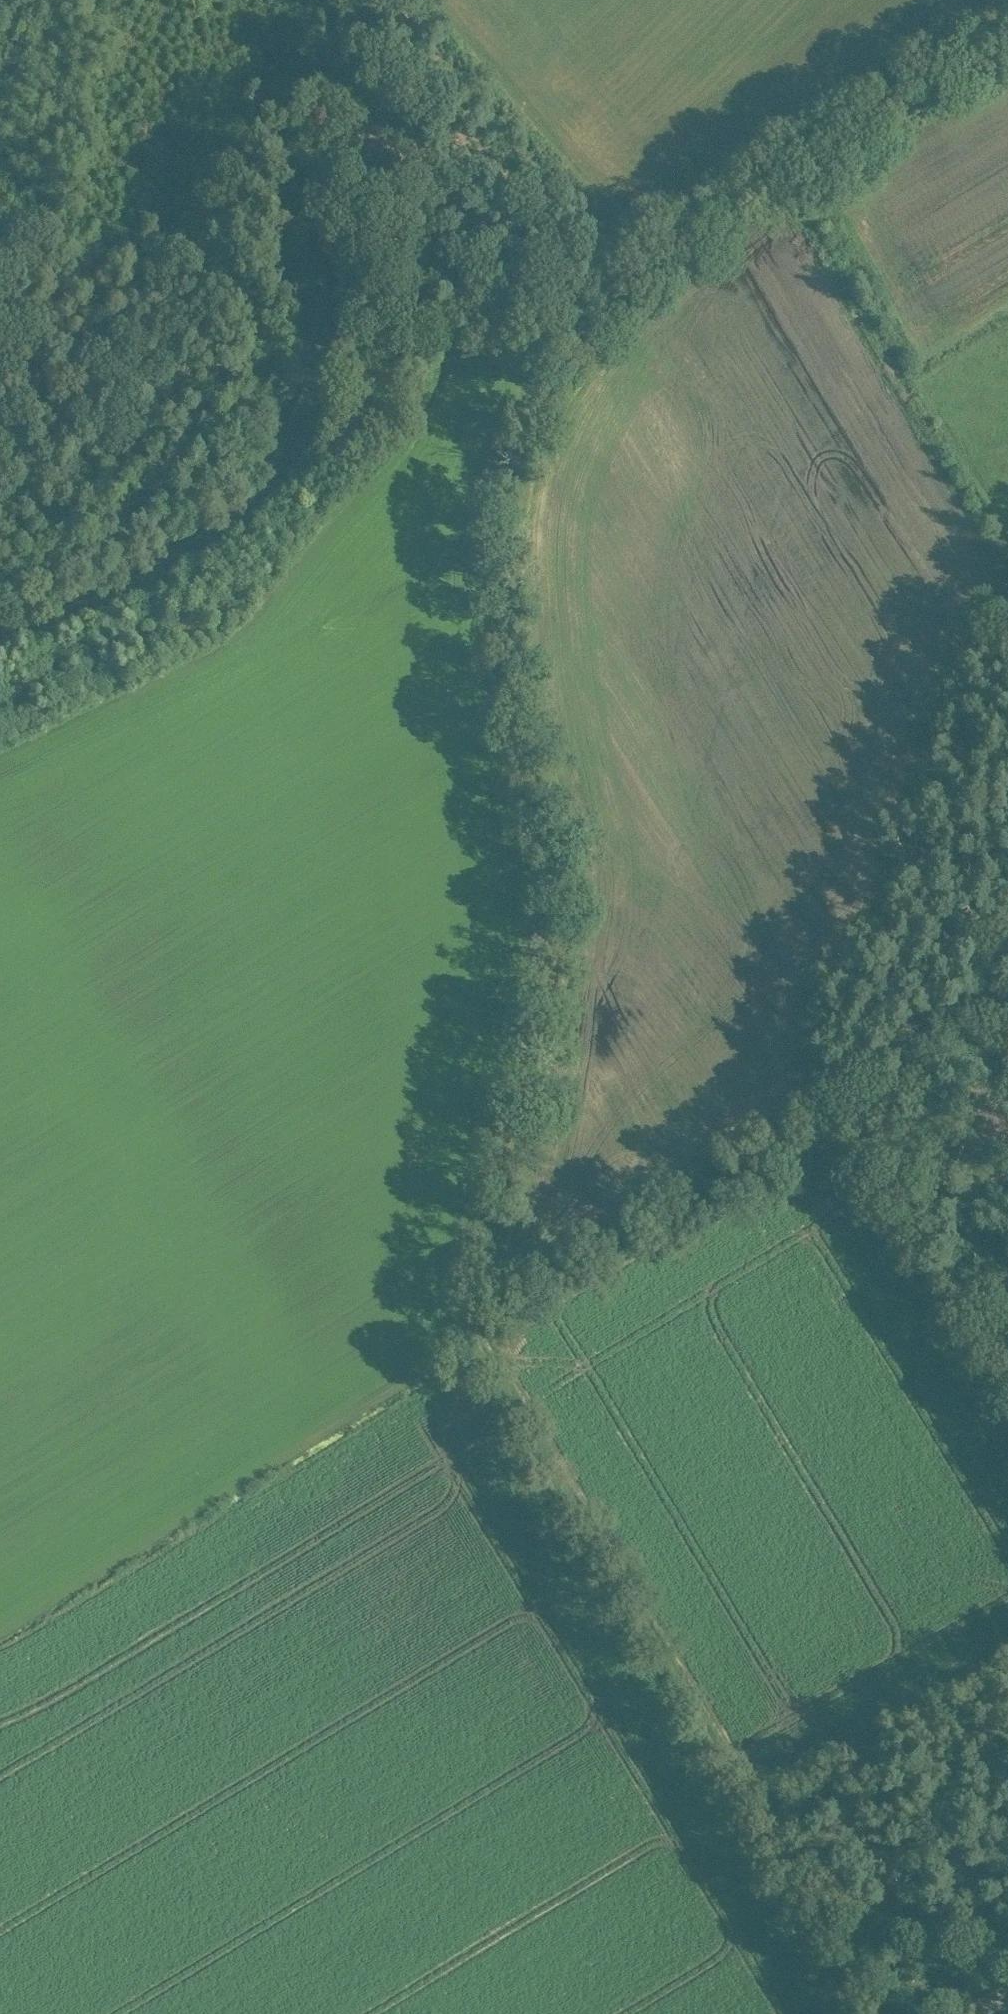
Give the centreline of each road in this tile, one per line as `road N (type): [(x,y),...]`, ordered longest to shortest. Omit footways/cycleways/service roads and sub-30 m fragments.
road 1 (track): [(881,2013),(480,1328),(554,934),(555,868),(513,702),(502,511),(565,359)]
road 2 (track): [(565,359),(608,293),(1007,42)]

